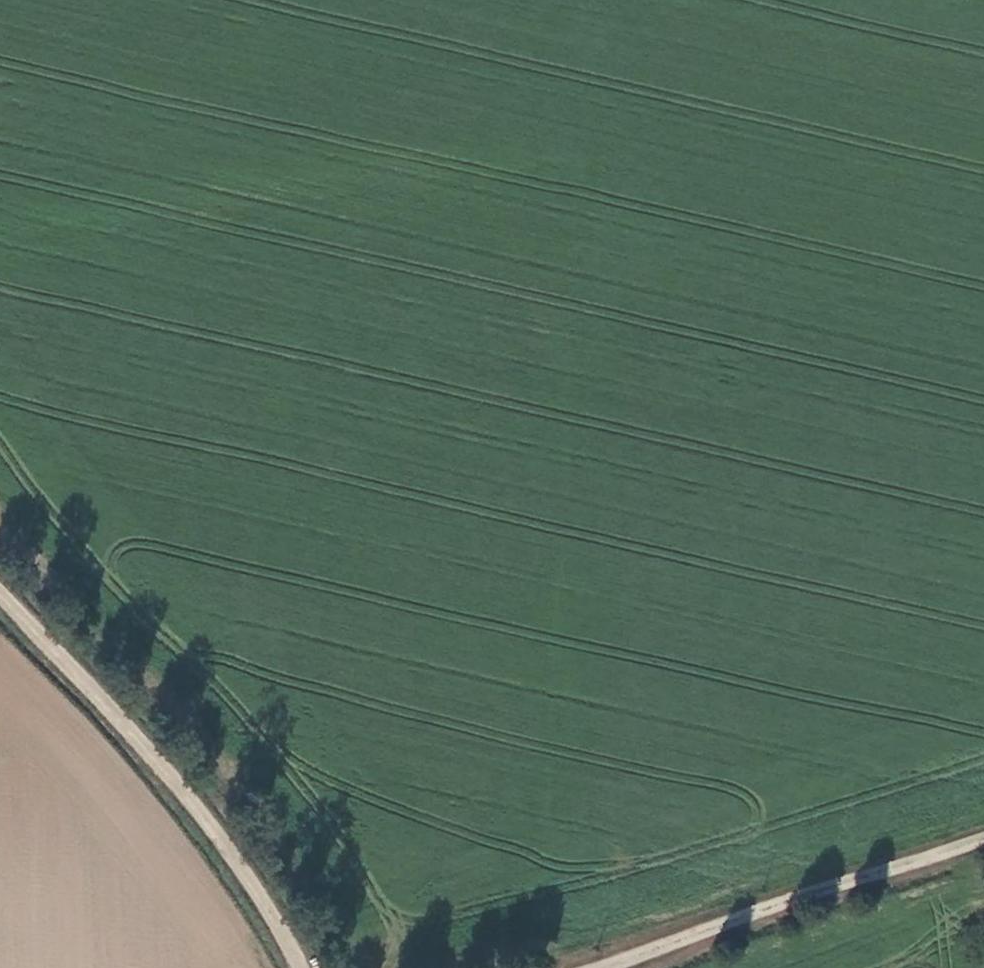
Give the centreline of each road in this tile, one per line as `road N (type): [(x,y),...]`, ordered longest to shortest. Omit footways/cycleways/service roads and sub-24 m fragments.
road 1 (track): [(293,967),(171,782),(0,594)]
road 2 (unclassified): [(605,967),(983,839)]

